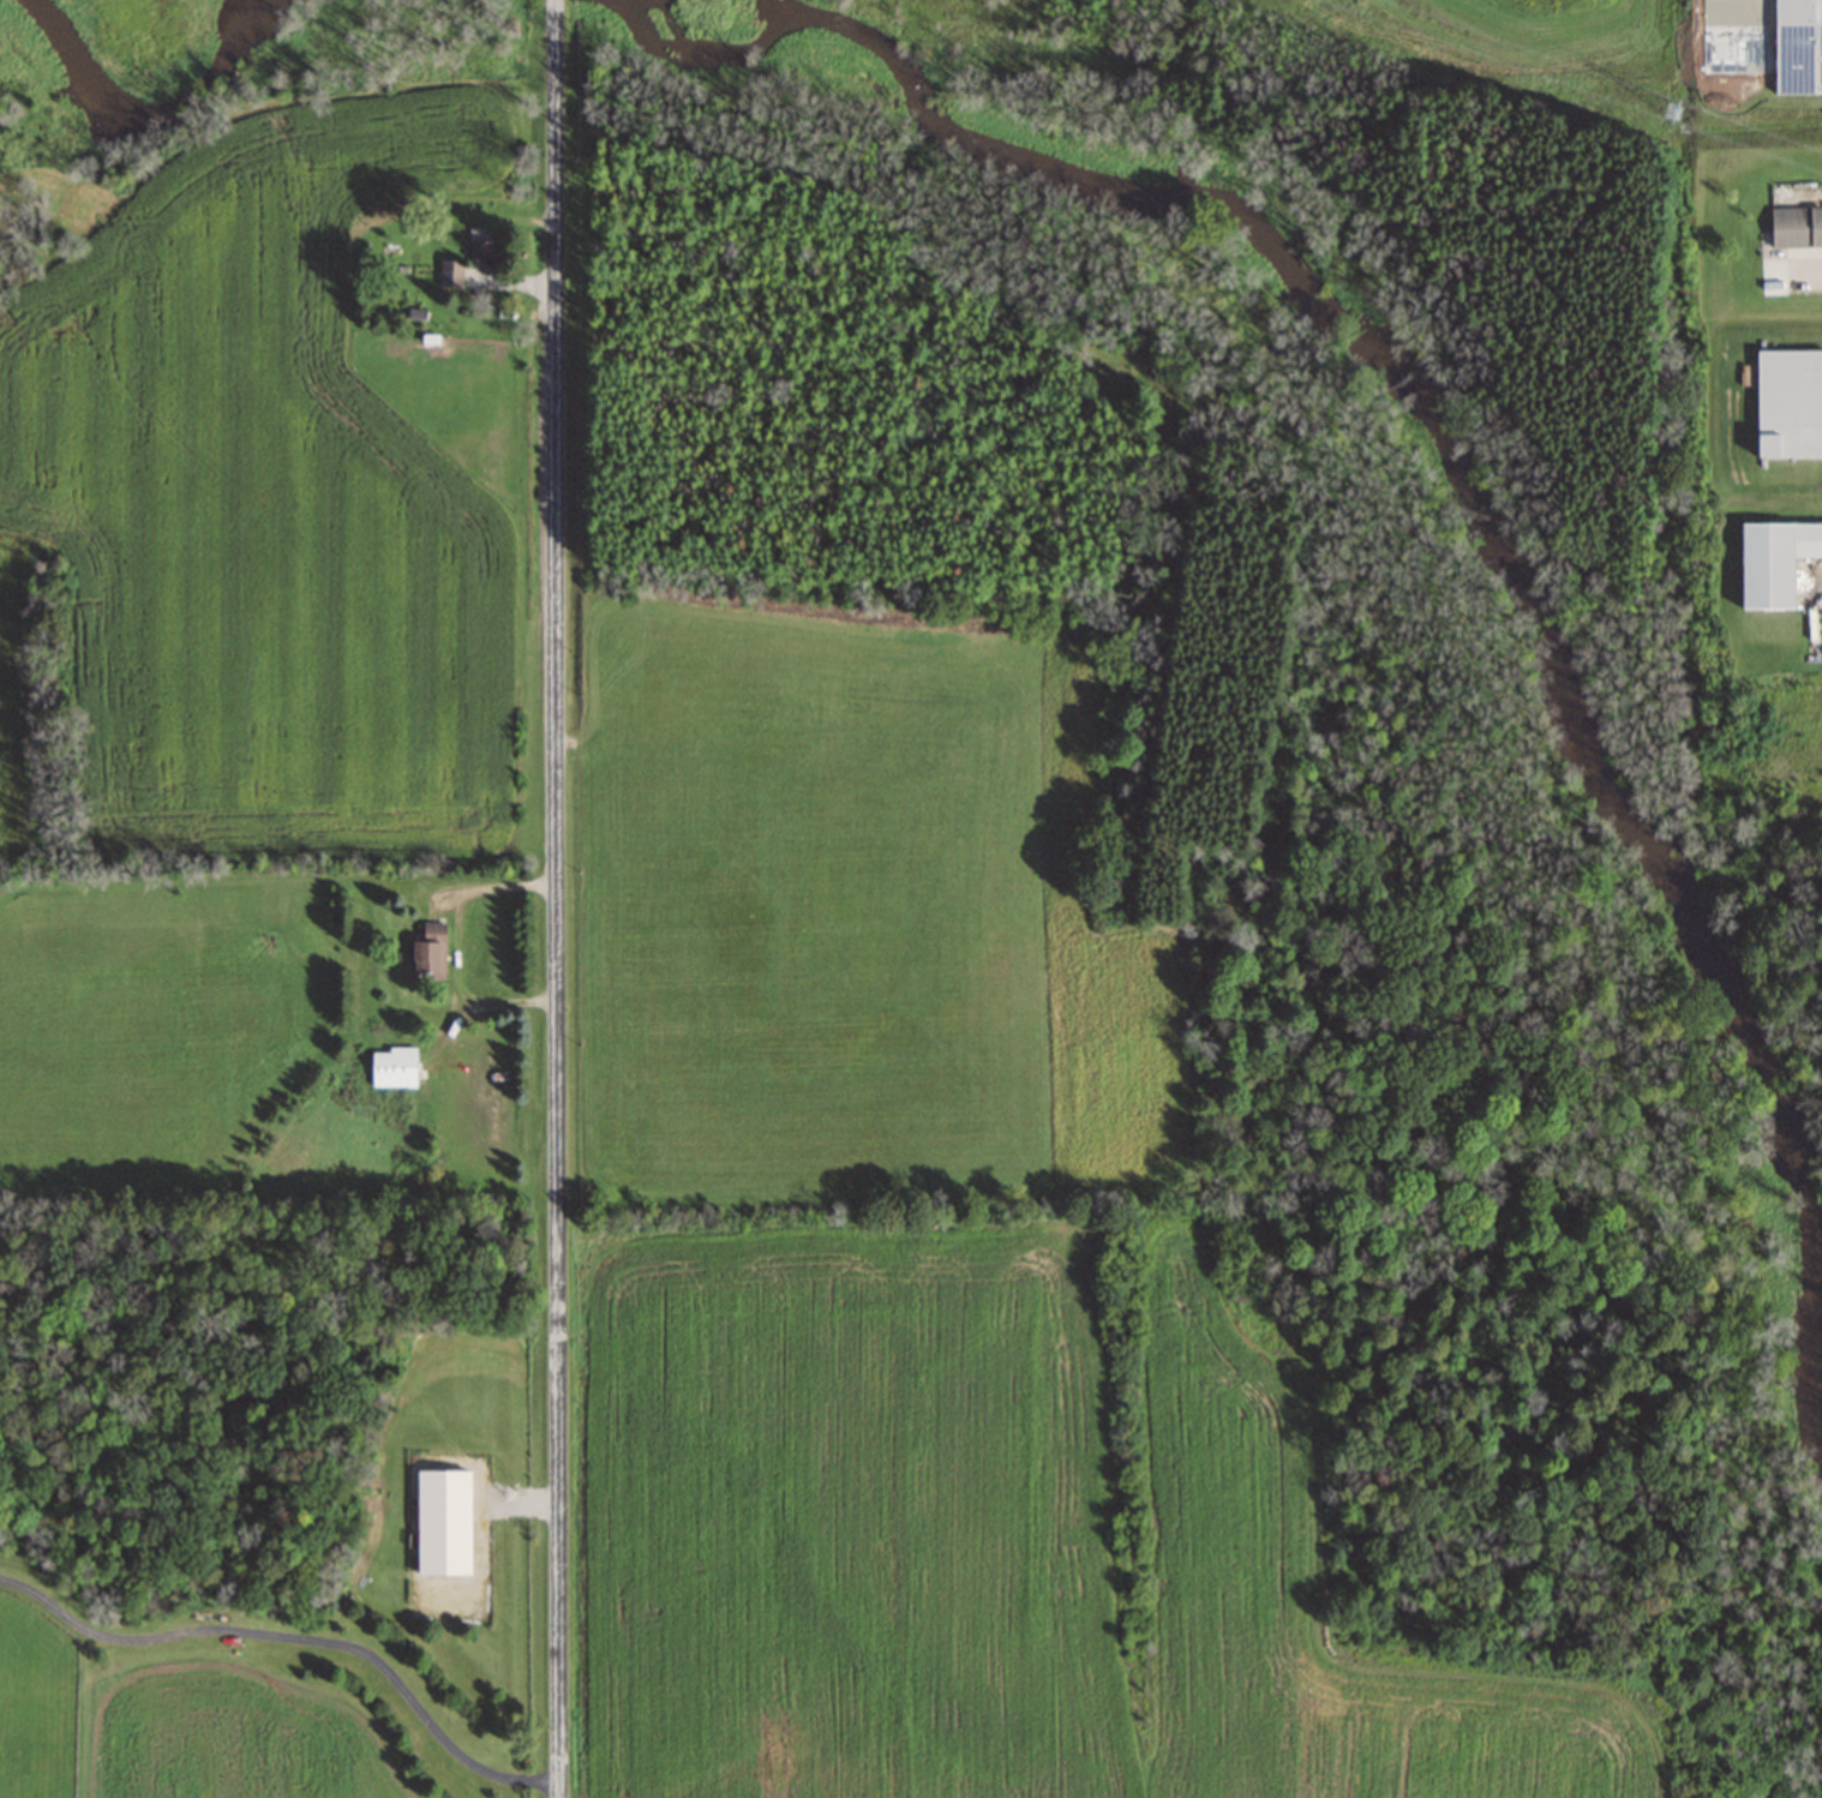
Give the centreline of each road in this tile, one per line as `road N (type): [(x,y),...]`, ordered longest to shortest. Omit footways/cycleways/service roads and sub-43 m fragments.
road 1 (residential): [(556,0),(555,1797)]

